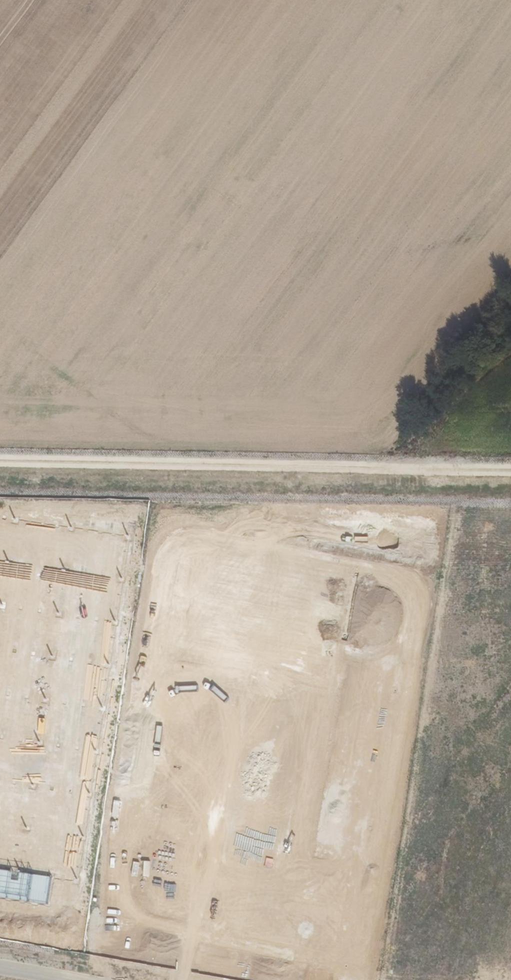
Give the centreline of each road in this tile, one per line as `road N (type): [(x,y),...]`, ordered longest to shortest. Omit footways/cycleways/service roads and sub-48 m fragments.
road 1 (unclassified): [(0,461),(510,469)]

